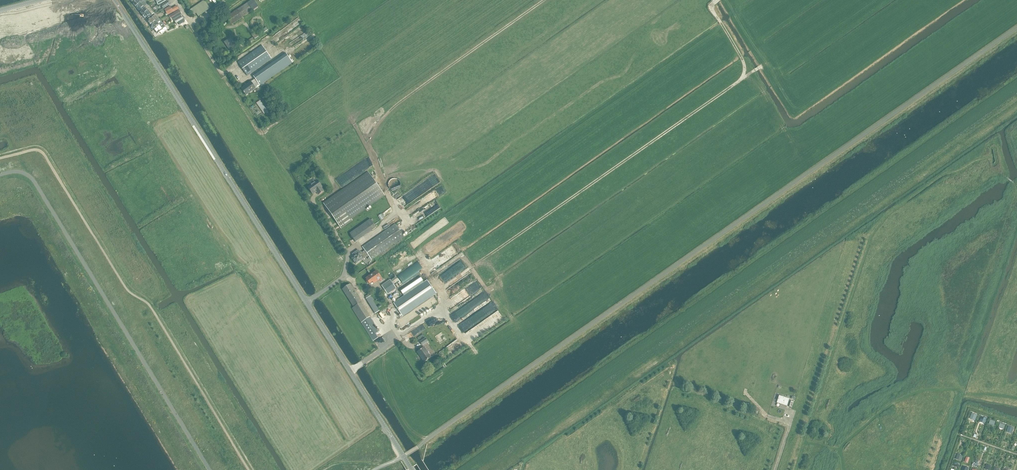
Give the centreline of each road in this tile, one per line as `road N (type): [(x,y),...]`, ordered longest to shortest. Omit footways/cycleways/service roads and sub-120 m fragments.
road 1 (tertiary): [(412,469),(114,0)]
road 2 (track): [(0,154),(45,149),(129,286),(151,300),(253,469)]
road 3 (track): [(443,306),(443,287),(745,77)]
road 4 (track): [(369,150),(379,122),(398,104),(545,0)]

